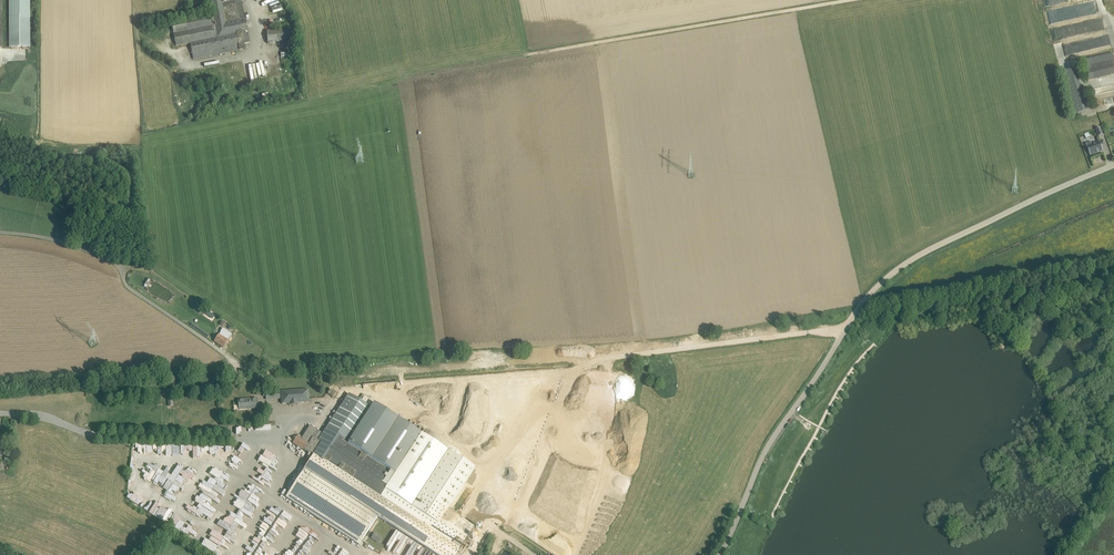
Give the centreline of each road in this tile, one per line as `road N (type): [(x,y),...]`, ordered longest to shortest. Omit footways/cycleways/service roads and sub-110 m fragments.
road 1 (unclassified): [(721,554),(772,440),(881,284),(939,245),(1113,166)]
road 2 (unclassified): [(241,368),(137,293),(121,267),(51,242),(0,236)]
road 3 (unclassified): [(225,439),(94,435),(0,415)]

